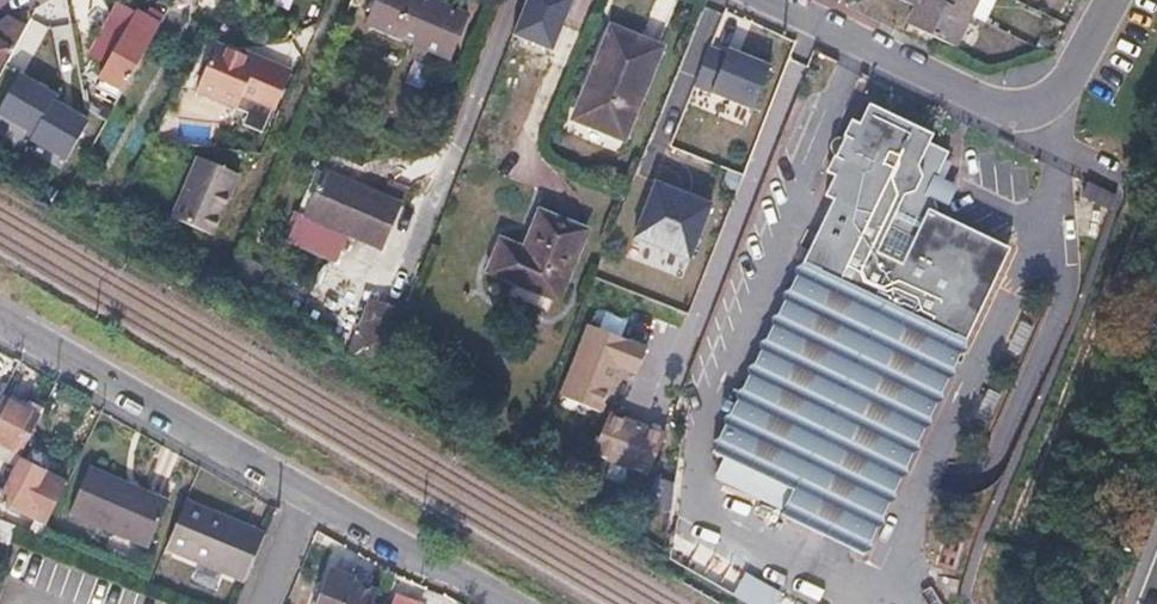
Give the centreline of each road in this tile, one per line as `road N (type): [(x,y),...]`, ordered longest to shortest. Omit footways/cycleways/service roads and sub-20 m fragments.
road 1 (residential): [(766,0),(1046,131),(1120,0)]
road 2 (residential): [(304,491),(0,316)]
road 3 (residential): [(499,603),(304,491)]

